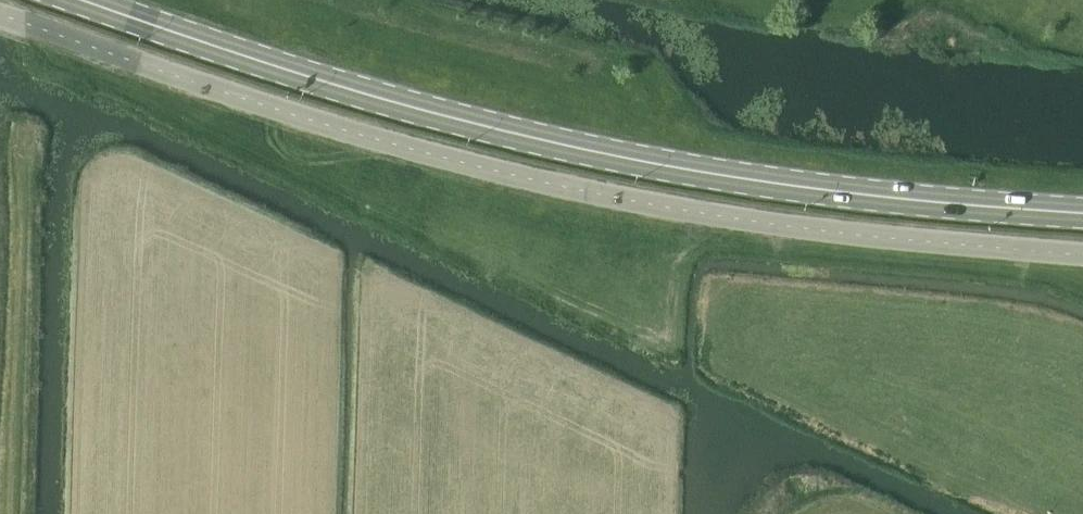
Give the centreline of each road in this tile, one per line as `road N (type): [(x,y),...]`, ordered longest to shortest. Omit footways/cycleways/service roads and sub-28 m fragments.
road 1 (unclassified): [(1082,255),(748,221),(578,190),(377,142),(0,14)]
road 2 (secondary): [(1082,215),(837,195),(617,159),(417,109),(78,0)]

